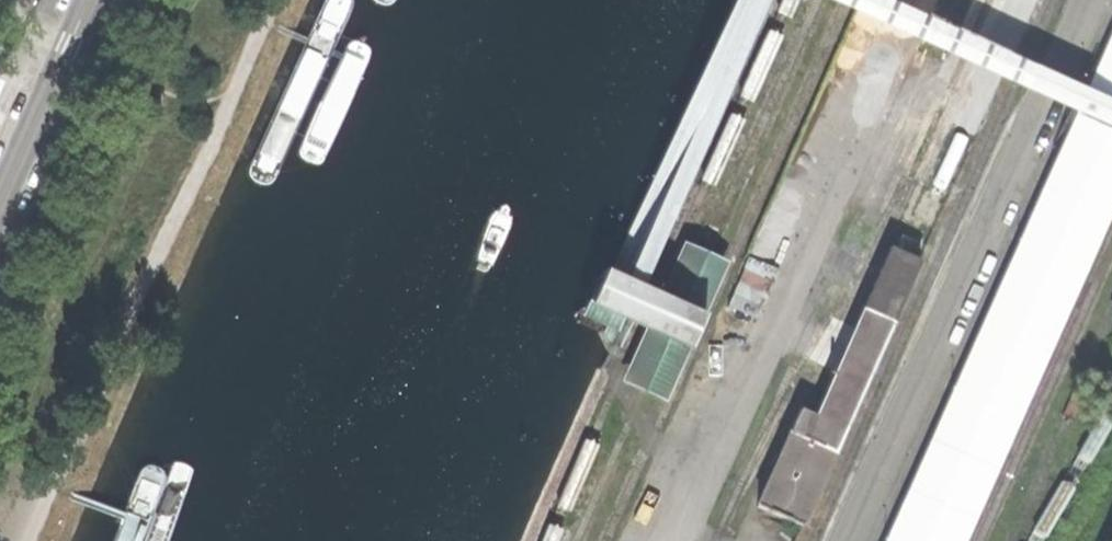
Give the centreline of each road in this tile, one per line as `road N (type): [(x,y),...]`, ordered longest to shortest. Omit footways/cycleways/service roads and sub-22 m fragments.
road 1 (unclassified): [(841,540),(1084,0)]
road 2 (secondary): [(0,214),(58,83)]

